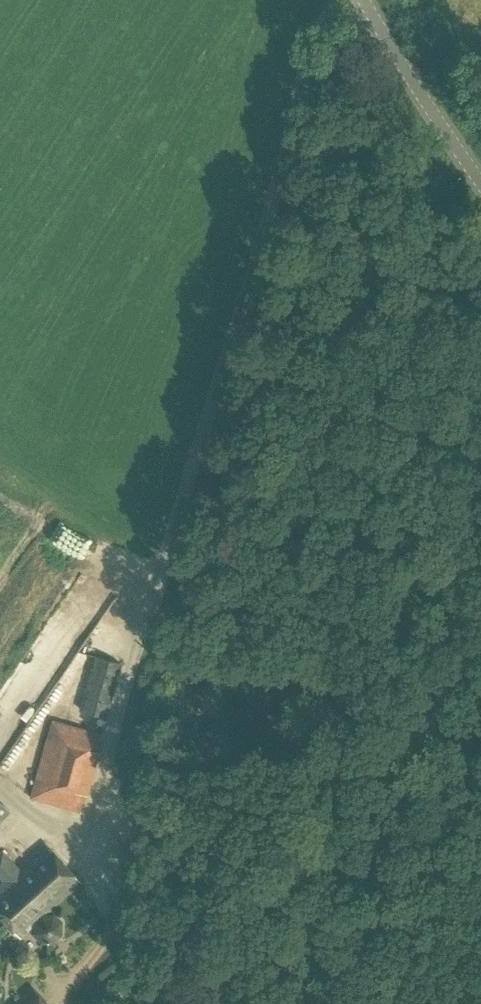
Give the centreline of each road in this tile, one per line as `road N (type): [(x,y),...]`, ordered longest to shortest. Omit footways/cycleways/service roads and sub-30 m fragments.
road 1 (tertiary): [(480,181),(366,0)]

